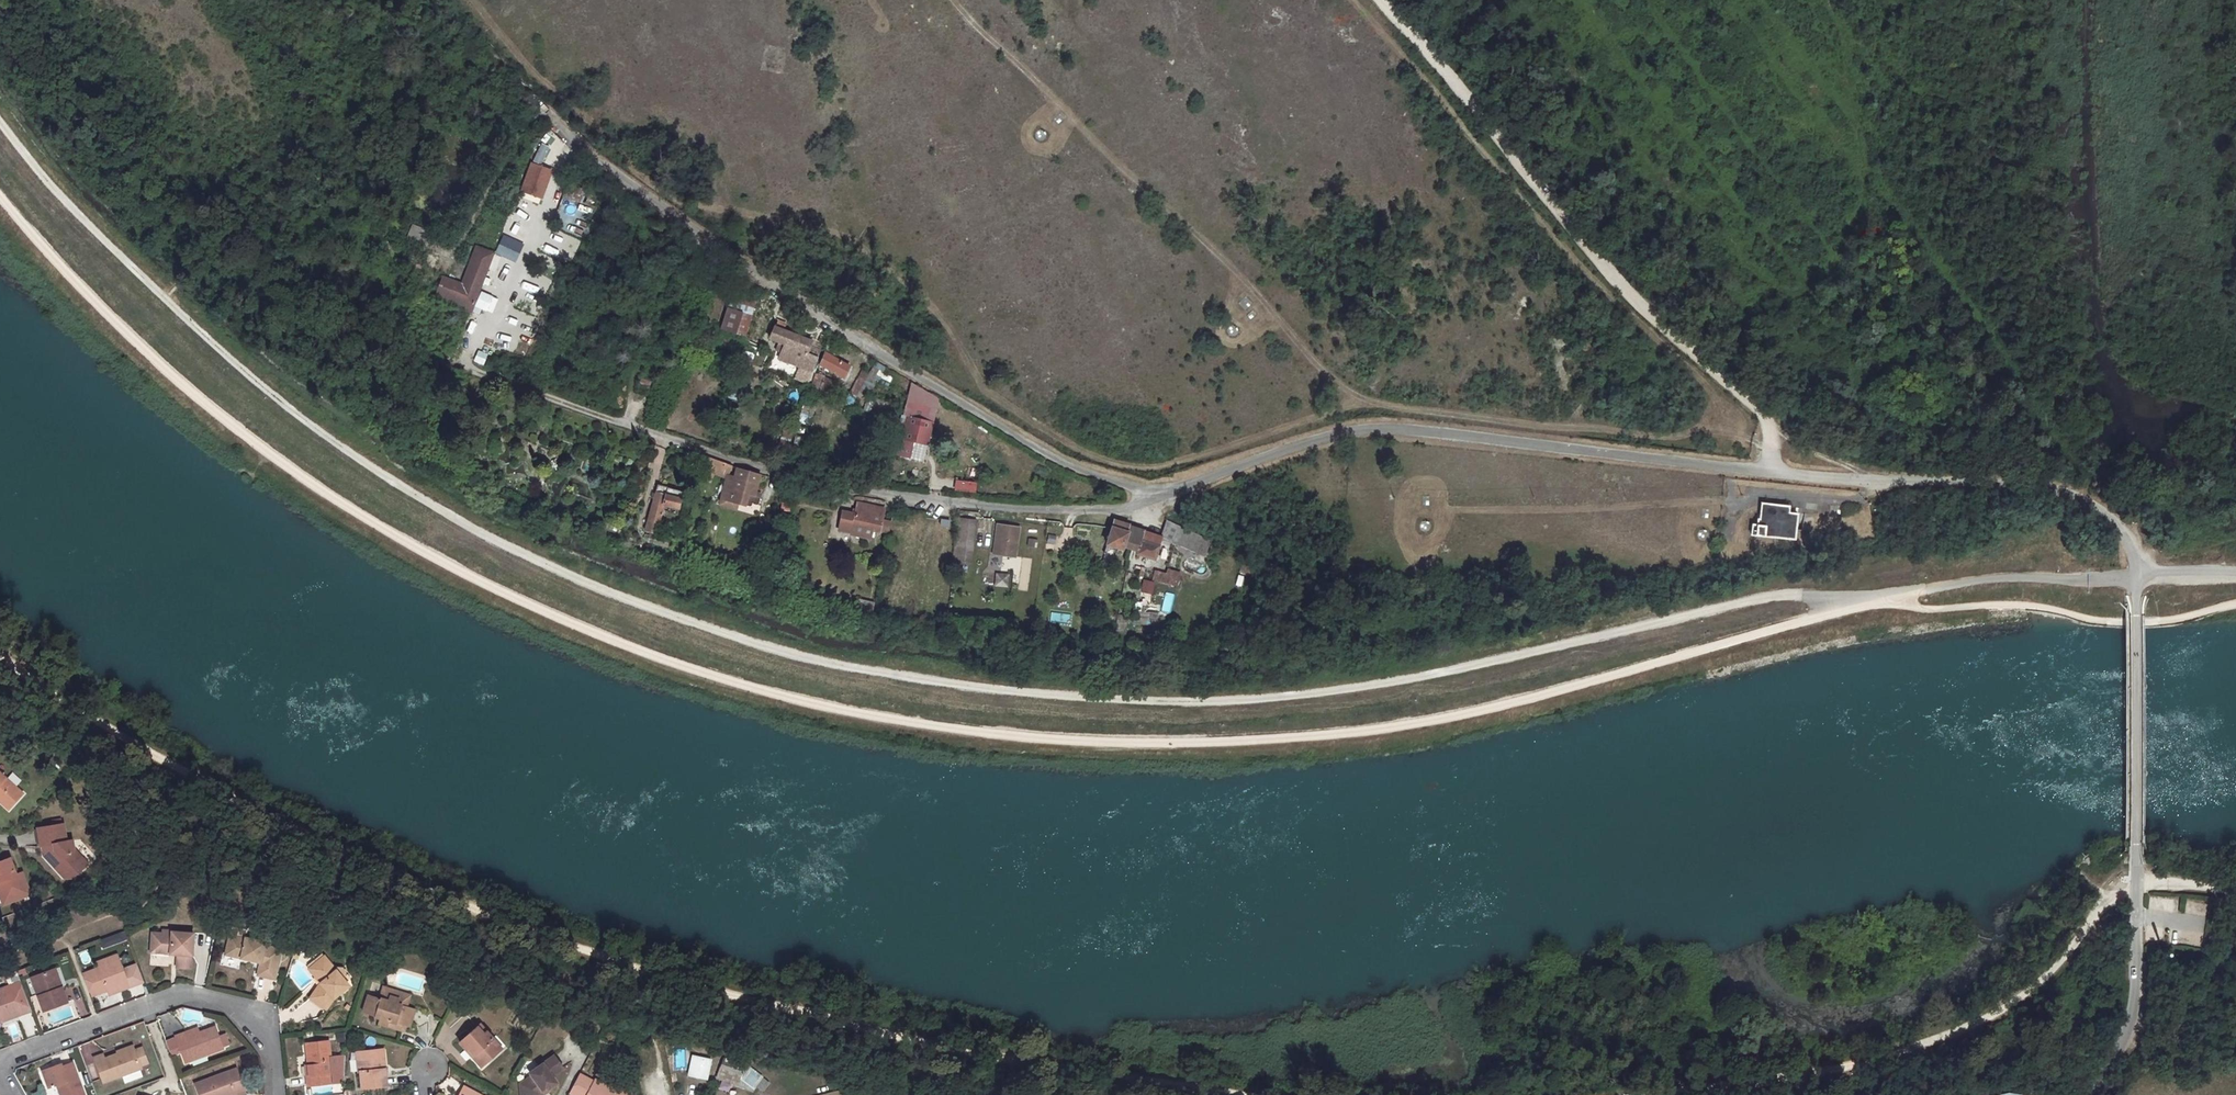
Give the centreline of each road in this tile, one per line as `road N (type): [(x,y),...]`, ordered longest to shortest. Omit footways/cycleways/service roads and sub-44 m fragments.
road 1 (track): [(0,119),(43,178),(165,300),(295,414),(400,485),(600,590),(833,665),(978,689),(1189,703),(1426,679),(1772,598),(1871,596)]
road 2 (unclassified): [(2135,849),(2136,563),(2110,517),(2078,498),(2024,482),(1874,480),(1369,430),(1182,488),(1145,491)]
road 3 (track): [(467,0),(524,69),(683,198),(843,237),(896,272),(952,336),(977,384),(1071,447),(1158,468),(1372,402)]
road 4 (track): [(954,0),(1351,393),(1458,415),(1677,437),(1713,432),(1772,449)]
road 5 (unclassified): [(1145,491),(1050,458),(821,318),(619,177),(499,65)]
road 6 (track): [(1381,0),(1628,291),(1768,423),(1776,471)]
road 7 (residential): [(1145,491),(1132,507),(983,506),(738,460),(615,421)]
road 8 (track): [(1871,596),(2010,579),(2235,573)]
road 9 (residential): [(0,1064),(180,995),(266,1017),(274,1094)]
road 10 (residential): [(2090,1094),(2131,1013),(2135,849)]
road 11 (track): [(464,360),(477,373),(615,421)]
road 12 (track): [(546,109),(526,125),(464,238)]
road 13 (track): [(1768,423),(1874,480)]

